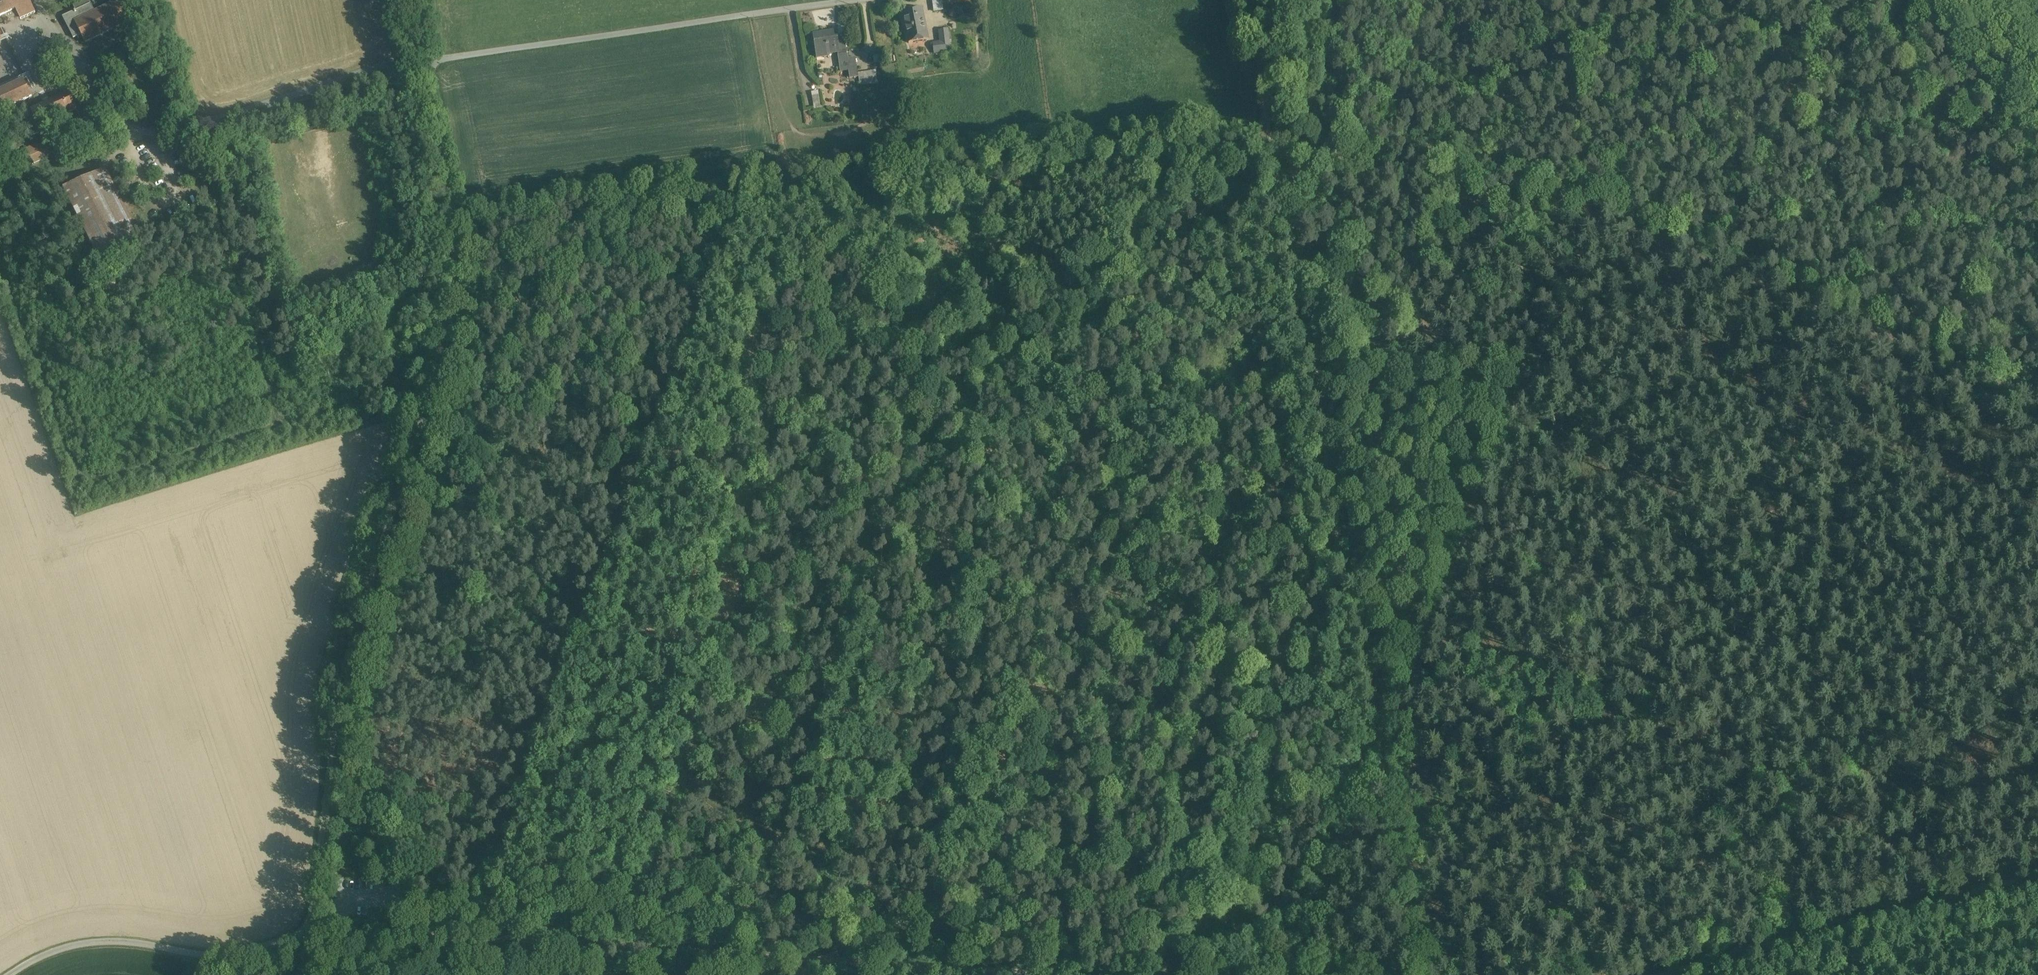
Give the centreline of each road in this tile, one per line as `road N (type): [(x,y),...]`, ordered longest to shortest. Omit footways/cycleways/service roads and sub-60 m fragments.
road 1 (track): [(1423,974),(1424,944),(1323,409),(1254,112),(1245,0)]
road 2 (unclassified): [(425,57),(449,221),(443,334),(435,381),(352,637),(302,938)]
road 3 (track): [(1275,974),(1597,204)]
road 4 (track): [(1191,974),(454,932)]
road 5 (track): [(2037,394),(1597,204)]
road 6 (track): [(425,57),(844,0)]
road 7 (track): [(2037,875),(1651,974)]
road 8 (track): [(1597,204),(1254,112)]
road 9 (unclassified): [(8,974),(61,949),(102,941),(215,955),(302,938)]
road 10 (track): [(1597,204),(1674,0)]

